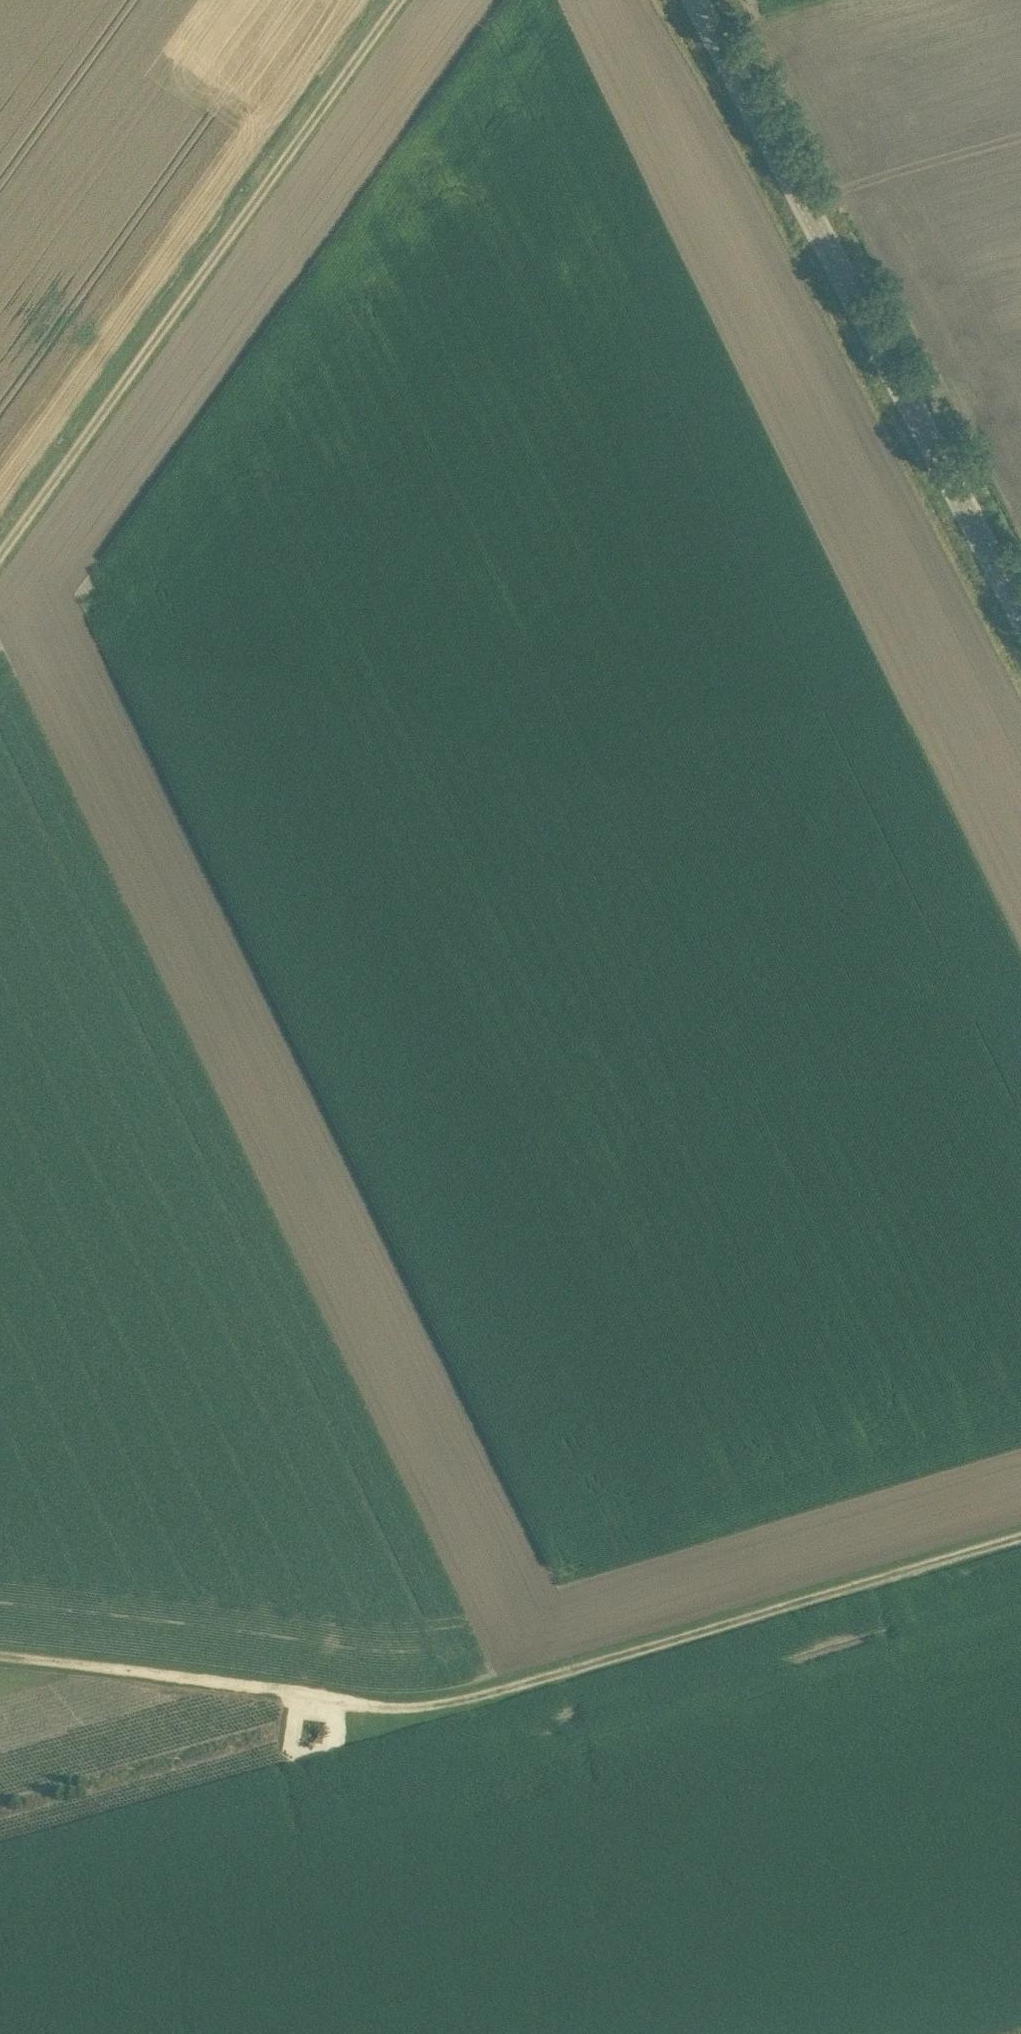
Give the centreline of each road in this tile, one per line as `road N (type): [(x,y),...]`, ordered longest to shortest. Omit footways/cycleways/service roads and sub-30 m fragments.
road 1 (track): [(1020,1537),(447,1702),(397,1709),(0,1658)]
road 2 (track): [(0,563),(404,0)]
road 3 (tertiary): [(1020,598),(701,0)]

